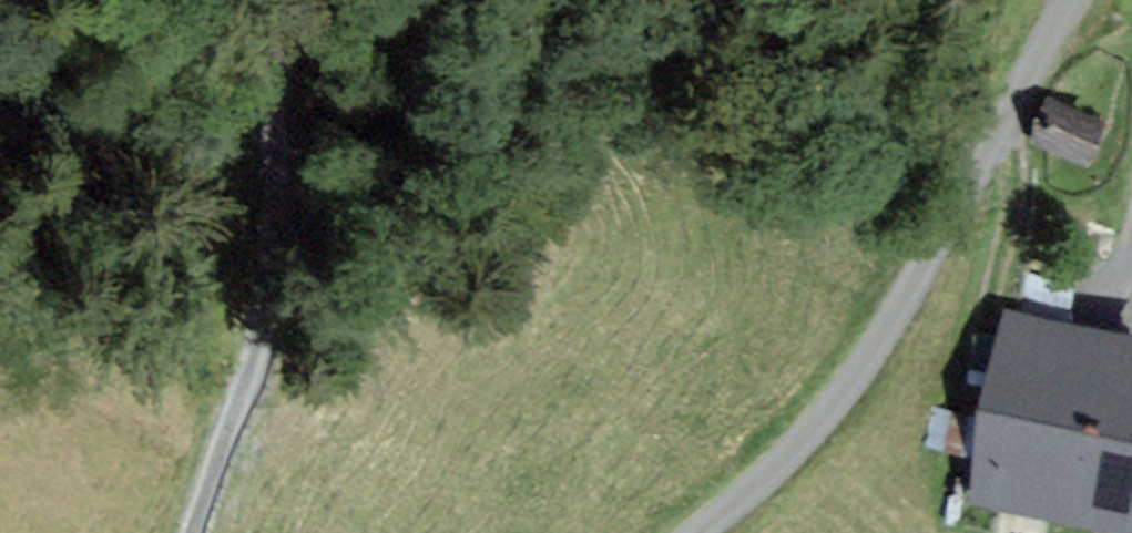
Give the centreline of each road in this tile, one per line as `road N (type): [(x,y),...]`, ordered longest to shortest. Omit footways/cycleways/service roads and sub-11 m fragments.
road 1 (unclassified): [(1070,0),(847,386),(694,532)]
road 2 (track): [(237,389),(277,246),(265,0)]
road 3 (unclassified): [(237,389),(184,532)]
road 4 (track): [(998,278),(1009,205),(1000,129)]

